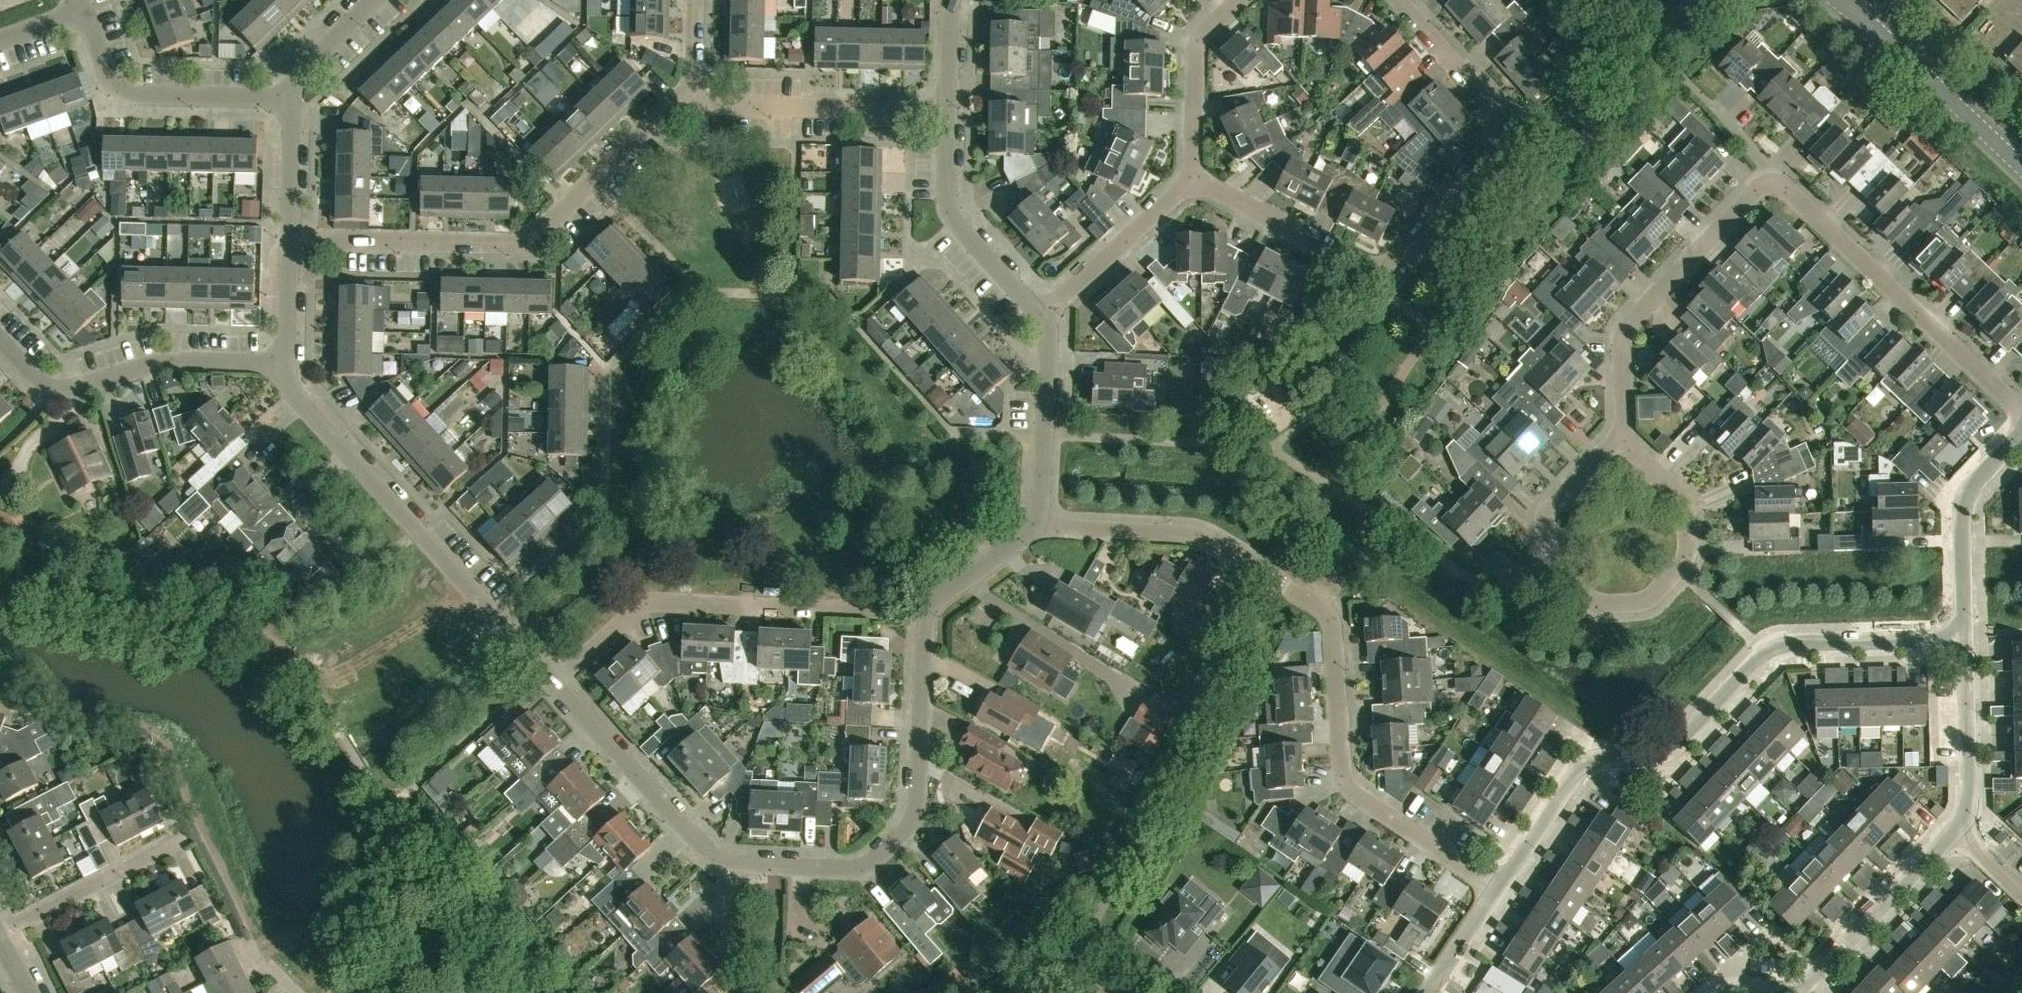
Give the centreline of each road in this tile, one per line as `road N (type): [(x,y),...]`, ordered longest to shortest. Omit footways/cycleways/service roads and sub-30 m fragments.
road 1 (residential): [(1499,888),(1348,786),(1333,627),(1324,609),(1197,537),(1038,523)]
road 2 (residential): [(556,685),(717,857),(864,867),(916,817),(928,614)]
road 3 (residential): [(1499,888),(1577,772),(1592,761),(1654,754),(1686,741),(1767,652),(1783,645),(1966,639)]
road 4 (residential): [(1191,174),(1368,267),(1394,264),(1496,125),(1482,92),(1398,0)]
road 5 (residential): [(290,238),(527,241),(680,100)]
road 6 (residential): [(1622,440),(1686,509),(1686,559),(1648,600),(1595,600),(1553,566),(1549,510),(1604,455)]
road 7 (residential): [(556,685),(303,404),(286,365)]
road 8 (residential): [(556,685),(648,602),(928,614)]
road 9 (residential): [(1770,183),(1786,188),(2021,412)]
road 10 (residential): [(1622,440),(1623,330),(1770,183)]
road 11 (residential): [(286,365),(159,363),(63,391),(42,383),(0,340)]
road 12 (residential): [(1733,992),(1808,983),(1957,828)]
road 13 (residential): [(949,109),(680,100)]
road 14 (residential): [(293,97),(130,93),(108,76),(86,13)]
road 15 (tertiary): [(2021,169),(1842,0)]
road 16 (residential): [(1042,315),(950,215),(949,109)]
road 17 (residential): [(1966,639),(1965,497),(2021,433)]
road 18 (residential): [(1038,523),(1049,340),(1042,315)]
road 19 (residential): [(1042,315),(1191,174)]
road 20 (residential): [(182,838),(0,931)]
road 21 (residential): [(1957,828),(1970,799),(1966,639)]
road 22 (residential): [(1191,174),(1196,49),(1204,30),(1238,0)]
road 23 (residential): [(928,614),(1038,523)]
road 24 (residential): [(290,238),(293,97)]
road 25 (residential): [(293,97),(305,65),(372,0)]
road 26 (residential): [(286,365),(290,238)]
road 27 (residential): [(1499,888),(1429,992)]

